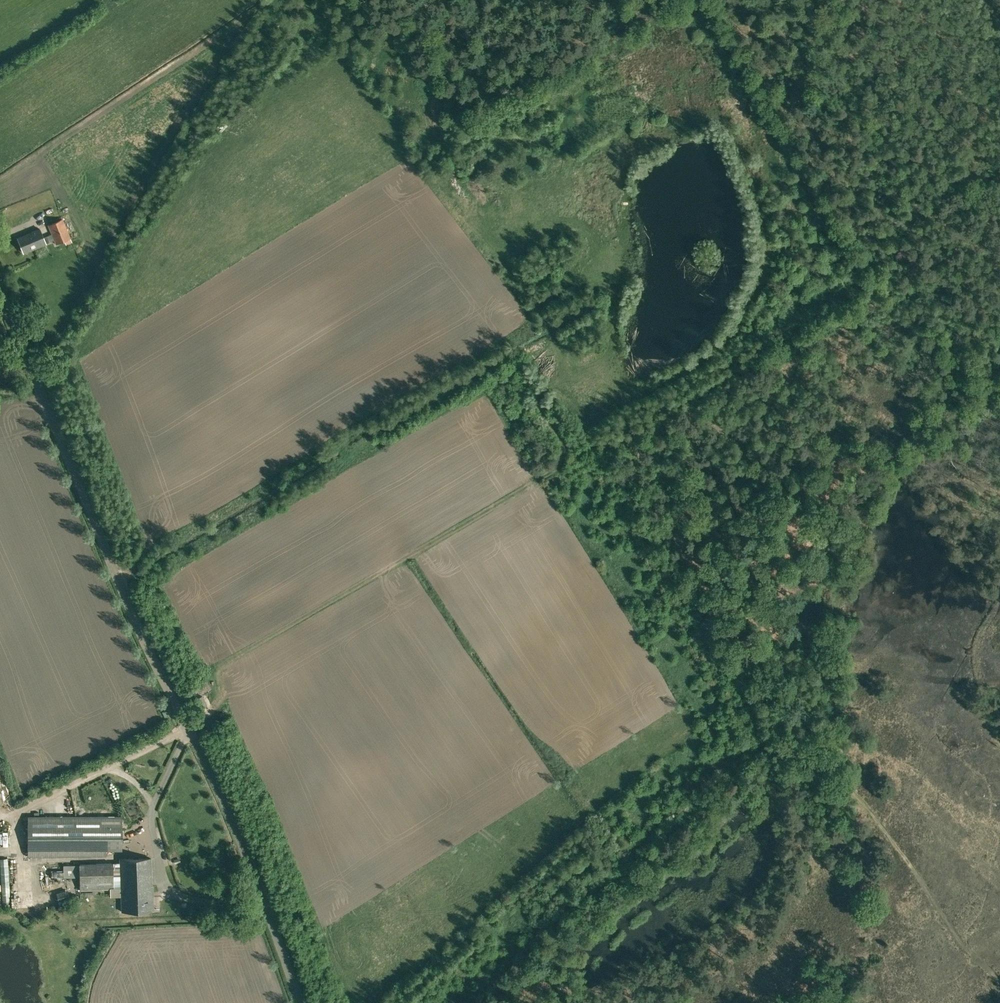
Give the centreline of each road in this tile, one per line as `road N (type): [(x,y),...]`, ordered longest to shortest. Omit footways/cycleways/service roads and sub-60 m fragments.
road 1 (unclassified): [(302,1002),(242,841),(143,642),(0,291)]
road 2 (track): [(979,1002),(982,961),(842,785),(831,664),(849,558),(883,481),(922,440),(999,390)]
road 3 (track): [(19,810),(17,862),(111,860),(138,844),(146,826)]

